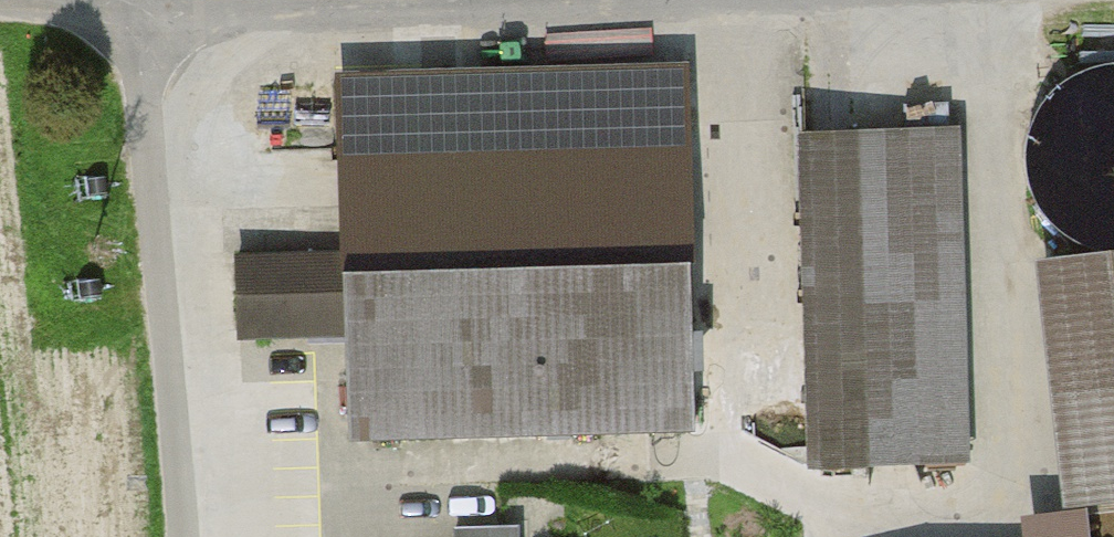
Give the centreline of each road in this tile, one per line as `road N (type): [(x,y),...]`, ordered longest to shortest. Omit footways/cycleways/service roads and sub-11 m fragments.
road 1 (track): [(993,0),(1008,505),(826,512),(766,462),(750,2)]
road 2 (unclassified): [(792,0),(127,13)]
road 3 (track): [(179,481),(766,462)]
road 4 (unclassified): [(127,13),(185,536)]
road 5 (unclassified): [(127,13),(0,8)]

